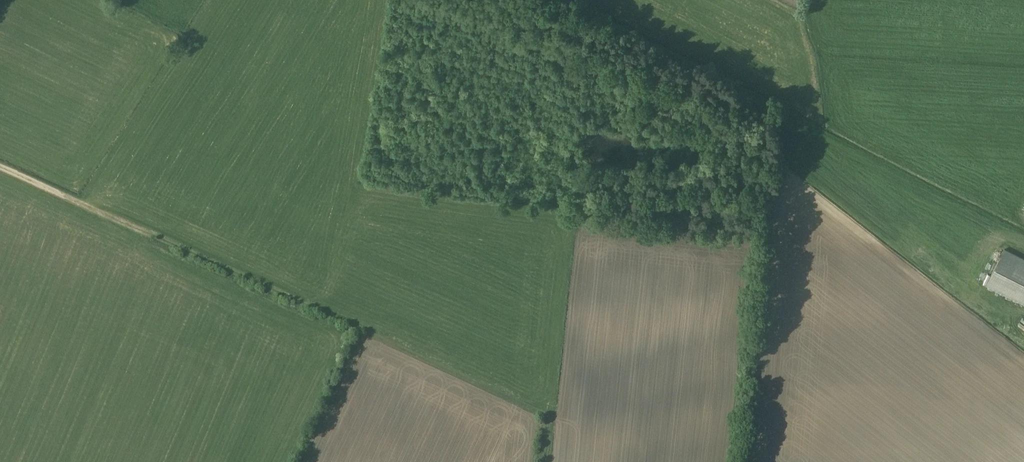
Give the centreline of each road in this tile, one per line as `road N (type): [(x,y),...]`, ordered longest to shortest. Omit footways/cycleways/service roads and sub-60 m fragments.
road 1 (track): [(0,166),(538,415)]

